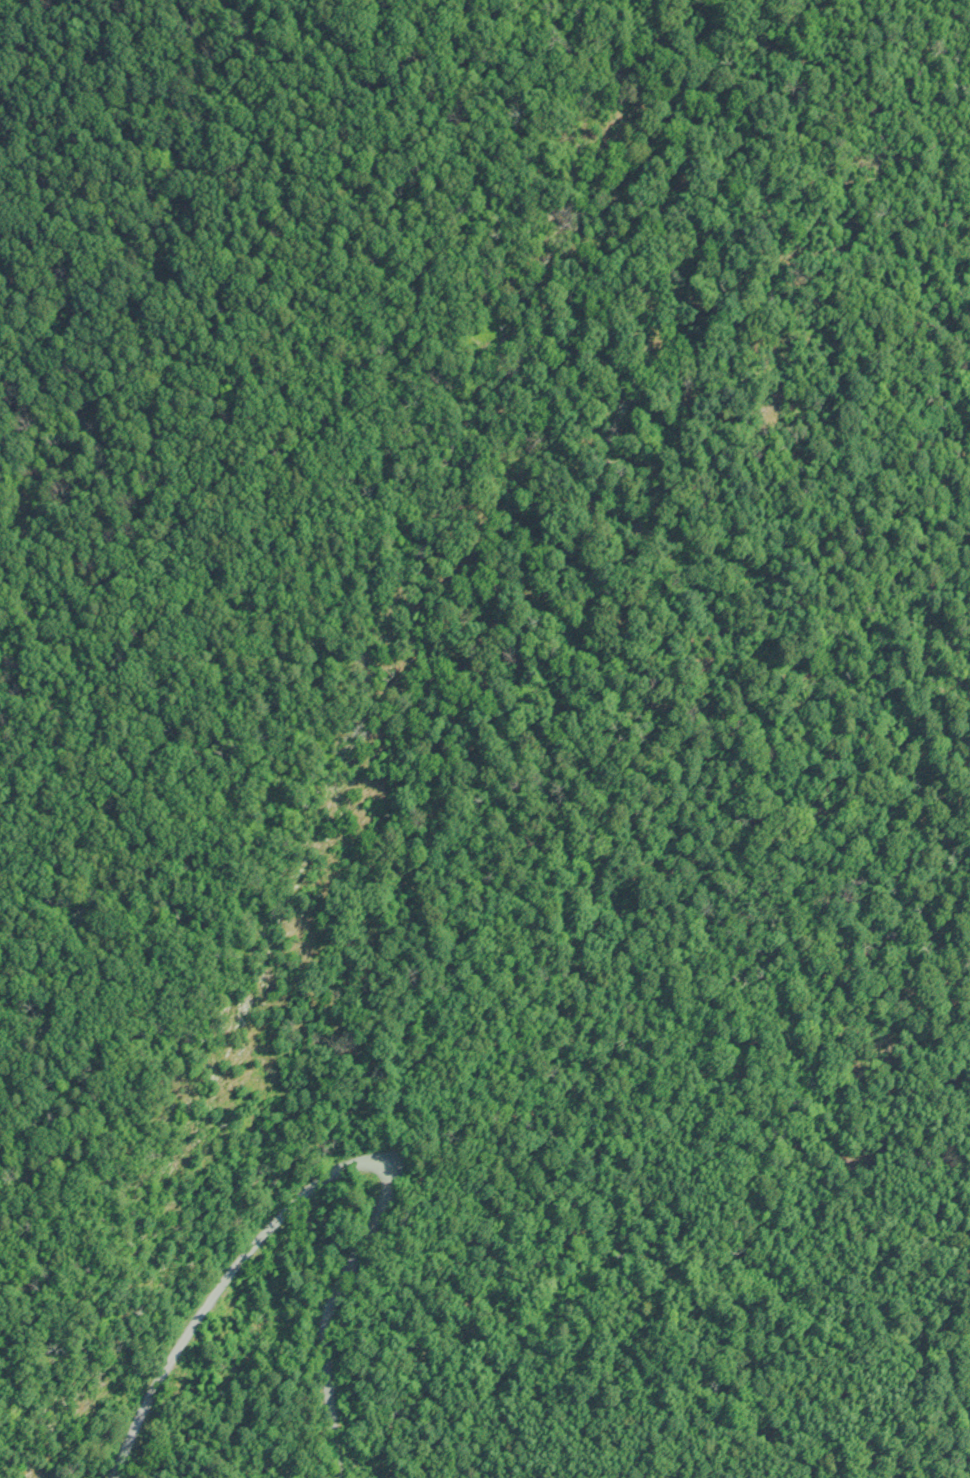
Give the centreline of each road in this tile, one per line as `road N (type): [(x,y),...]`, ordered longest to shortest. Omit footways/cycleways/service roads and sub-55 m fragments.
road 1 (track): [(559,0),(544,31),(479,96),(438,160),(280,328),(240,400),(180,462),(138,540),(72,628),(0,748)]
road 2 (residential): [(338,1477),(327,1344),(341,1292),(388,1197),(387,1182),(370,1169),(346,1172),(300,1205),(207,1312),(113,1477)]

